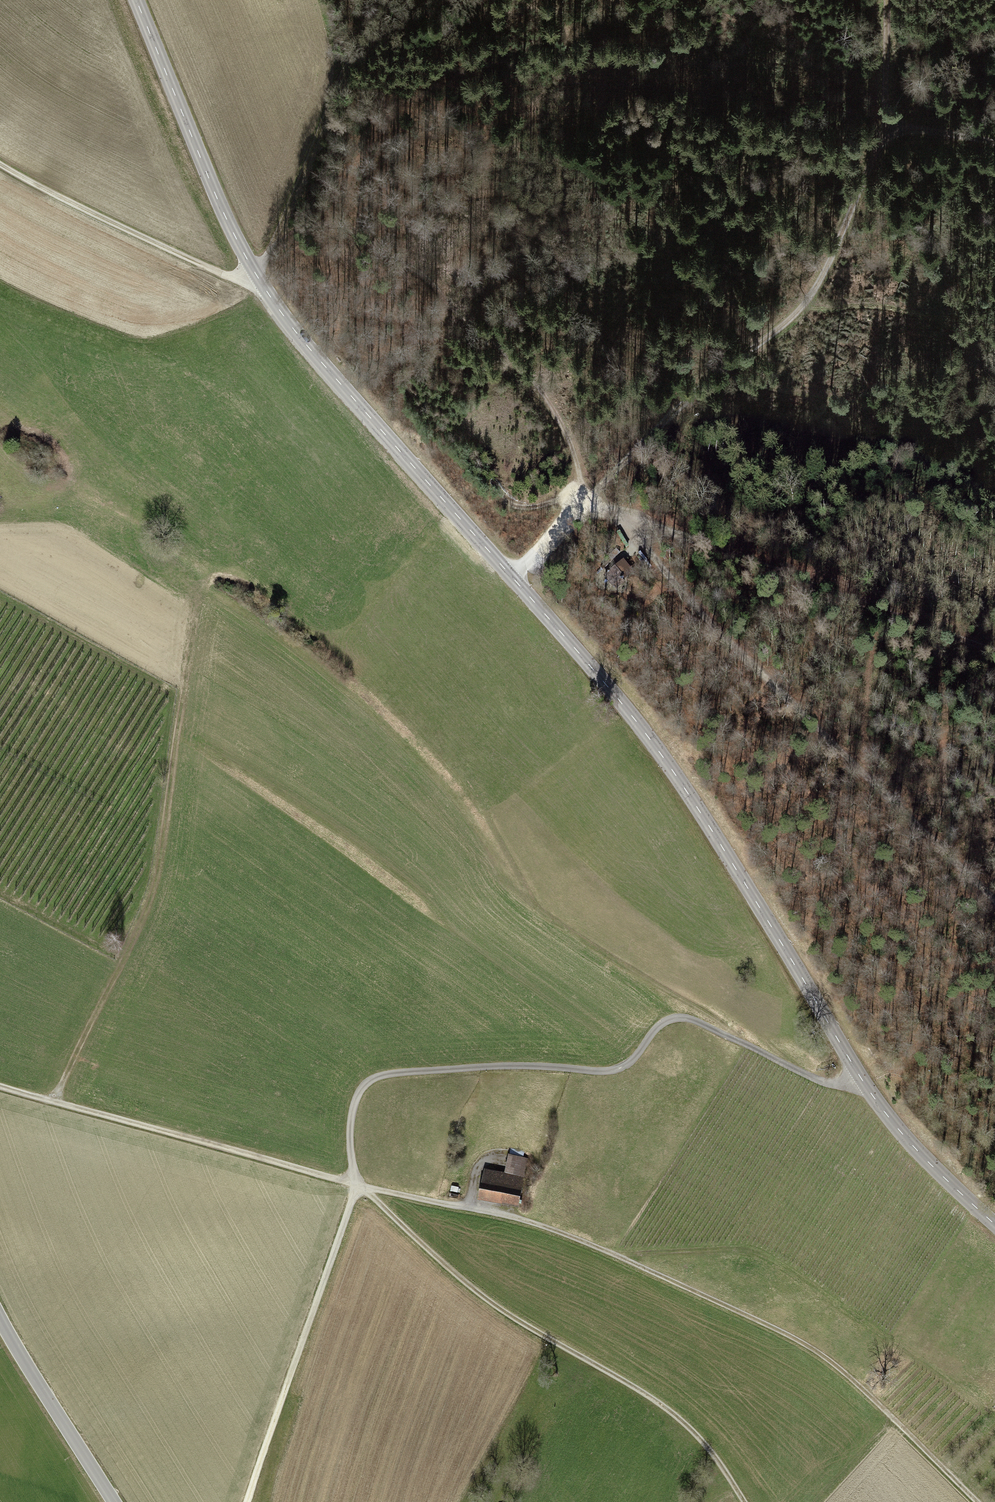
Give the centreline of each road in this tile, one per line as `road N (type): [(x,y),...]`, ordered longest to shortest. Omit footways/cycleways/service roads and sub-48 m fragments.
road 1 (secondary): [(994,1226),(905,1139),(862,1081),(730,859),(628,711),(297,335),(233,234),(136,0)]
road 2 (track): [(361,1187),(562,1230),(779,1332),(825,1358),(977,1501)]
road 3 (track): [(361,1187),(352,1117),(365,1085),(382,1077),(531,1066),(606,1073),(627,1068),(657,1031),(683,1019),(823,1084),(862,1081)]
road 4 (track): [(60,1101),(154,883),(181,700),(0,590)]
road 5 (track): [(443,0),(378,26),(344,68),(257,276),(227,276),(0,168)]
road 6 (track): [(585,506),(689,398),(791,318),(826,273),(885,138),(887,0)]
road 7 (track): [(994,905),(679,588),(616,512)]
road 8 (track): [(747,1501),(699,1436),(661,1406),(500,1309),(361,1187)]
road 9 (track): [(285,218),(400,263),(509,357),(572,445),(585,506)]
road 10 (track): [(612,1255),(740,1250),(768,1258),(984,1414)]
road 11 (track): [(994,647),(616,512)]
road 12 (track): [(361,1187),(0,1084)]
road 13 (track): [(361,1187),(248,1501)]
road 14 (tertiary): [(0,1312),(115,1501)]

